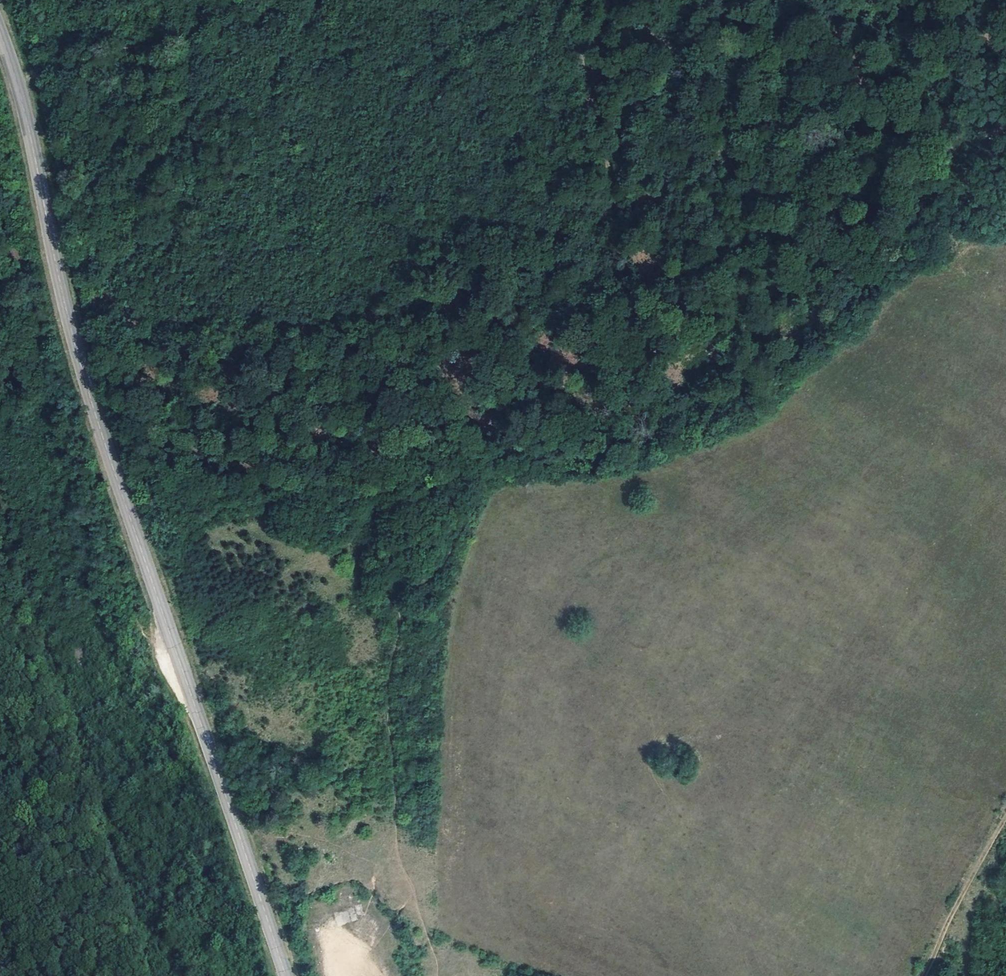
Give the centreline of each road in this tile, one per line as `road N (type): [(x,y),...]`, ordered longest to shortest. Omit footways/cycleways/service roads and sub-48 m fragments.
road 1 (unclassified): [(0,32),(112,464),(285,975)]
road 2 (track): [(924,975),(1005,819)]

